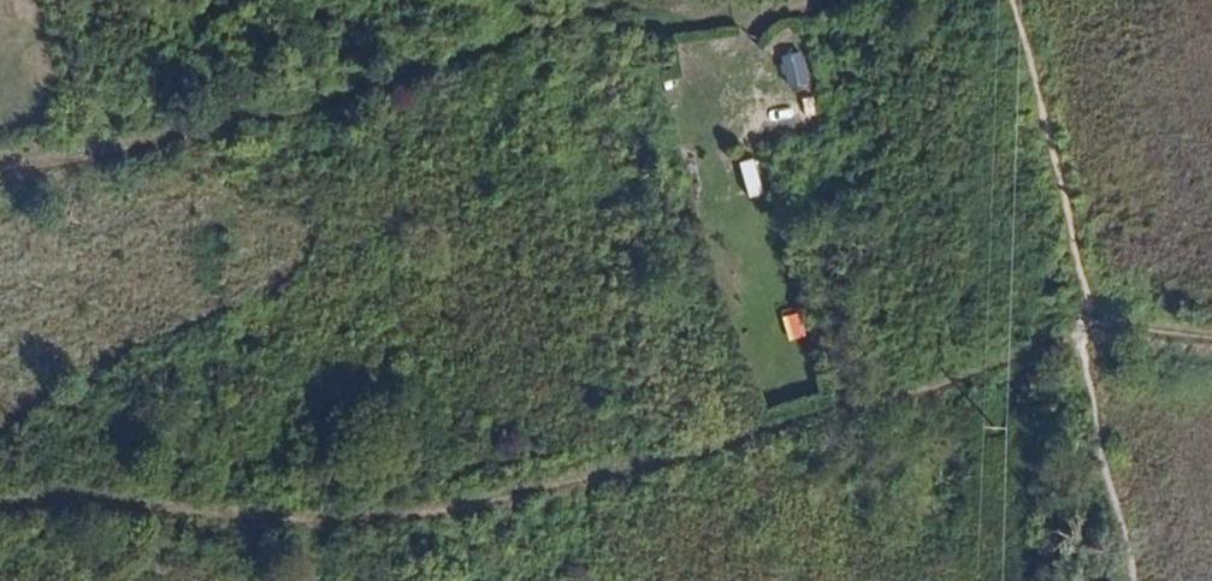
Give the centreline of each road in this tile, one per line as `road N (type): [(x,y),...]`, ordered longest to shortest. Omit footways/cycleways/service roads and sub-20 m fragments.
road 1 (track): [(1018,0),(1089,338)]
road 2 (track): [(1089,338),(1138,580)]
road 3 (track): [(1211,342),(1089,338)]

